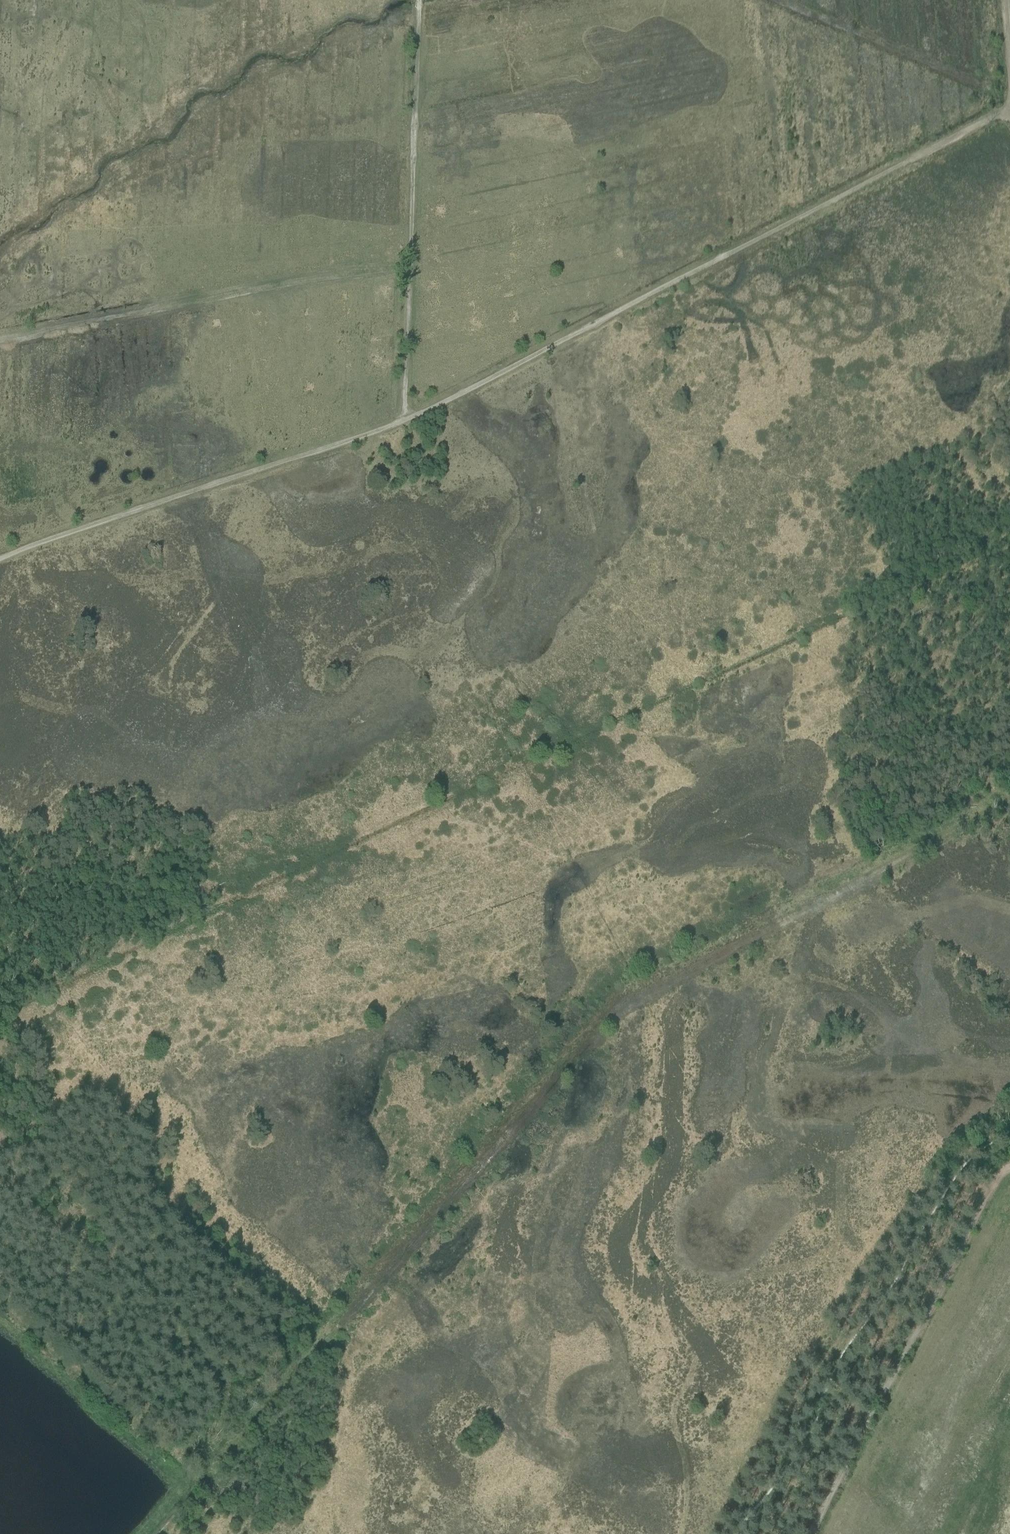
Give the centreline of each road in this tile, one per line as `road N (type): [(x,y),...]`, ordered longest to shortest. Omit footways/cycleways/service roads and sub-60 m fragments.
road 1 (track): [(0,555),(451,401),(1009,113)]
road 2 (track): [(1009,1163),(806,1533)]

